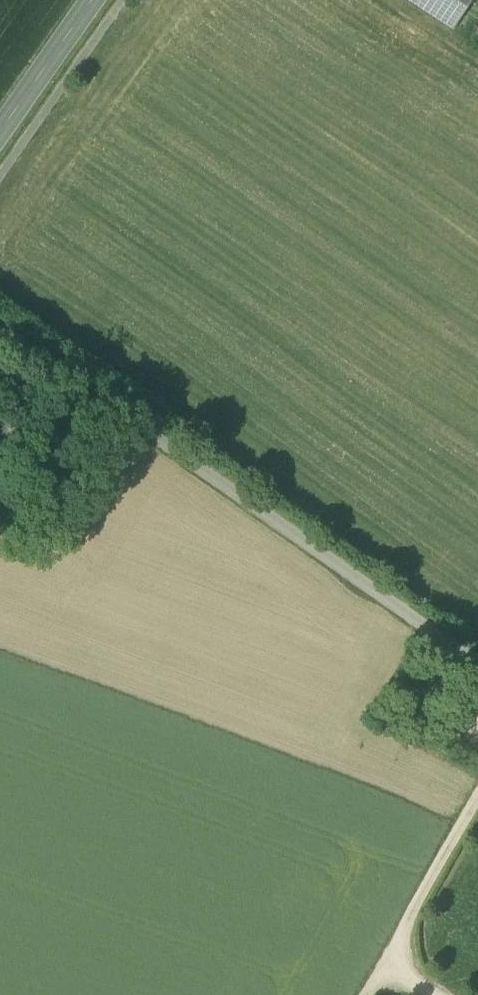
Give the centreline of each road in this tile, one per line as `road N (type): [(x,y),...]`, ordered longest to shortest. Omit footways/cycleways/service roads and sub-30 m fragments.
road 1 (track): [(0,334),(477,668)]
road 2 (track): [(477,803),(370,994)]
road 3 (secondary): [(96,0),(0,138)]

